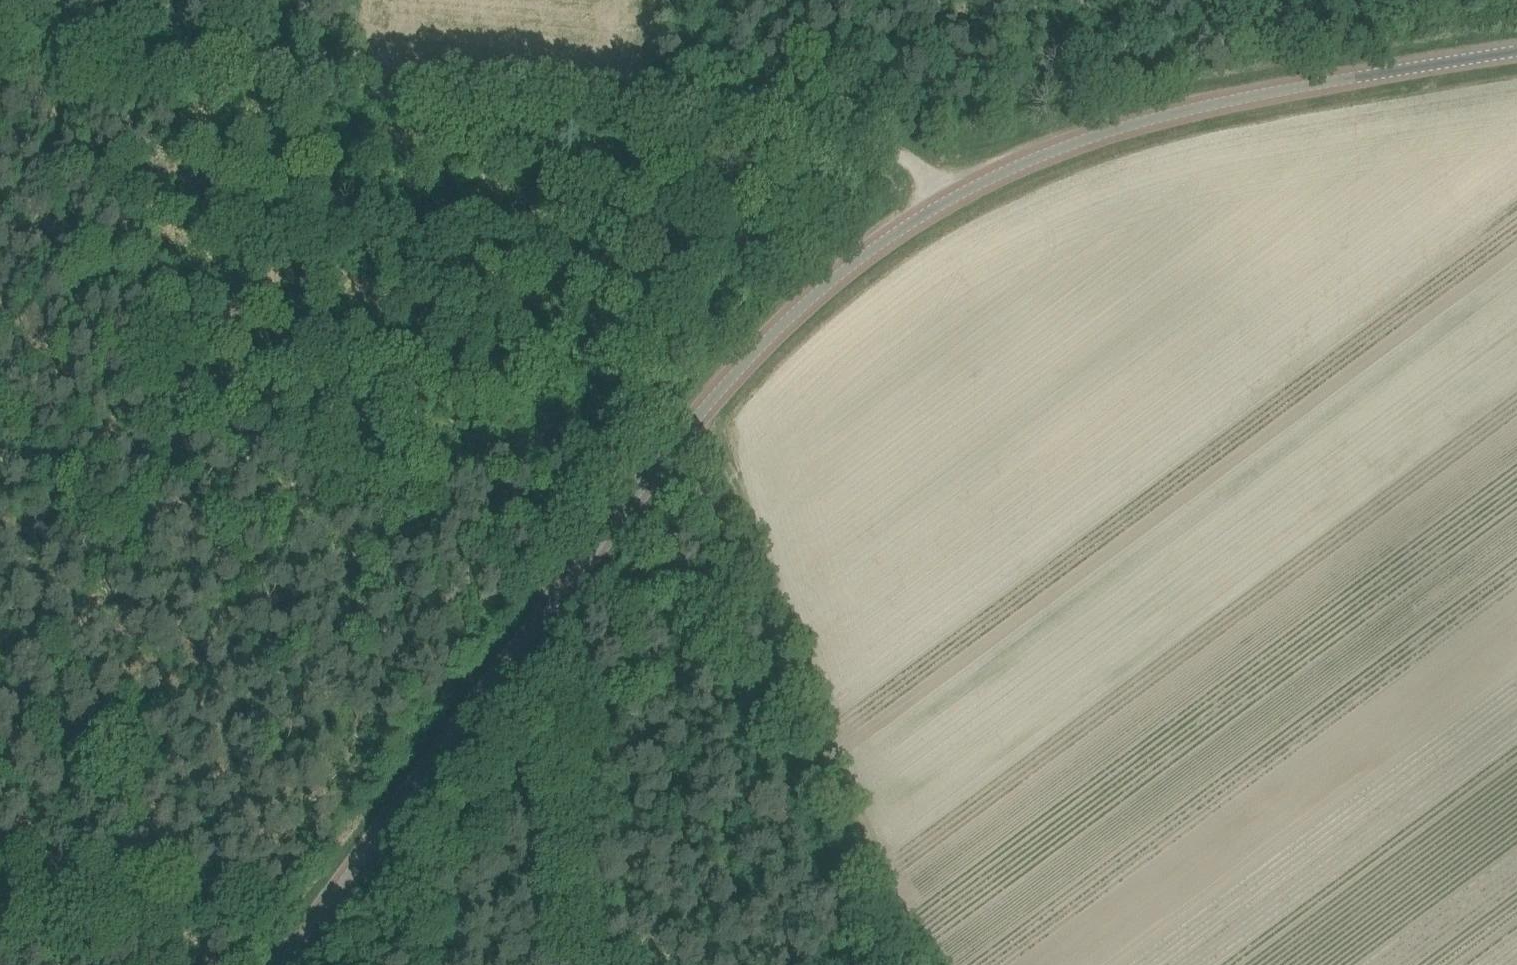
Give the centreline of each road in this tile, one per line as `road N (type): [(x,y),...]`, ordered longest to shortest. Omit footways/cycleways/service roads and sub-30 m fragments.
road 1 (tertiary): [(285,964),(733,382),(821,292),(952,200),(1076,146),(1247,95),(1516,49)]
road 2 (track): [(0,48),(828,139),(914,163),(952,200)]

